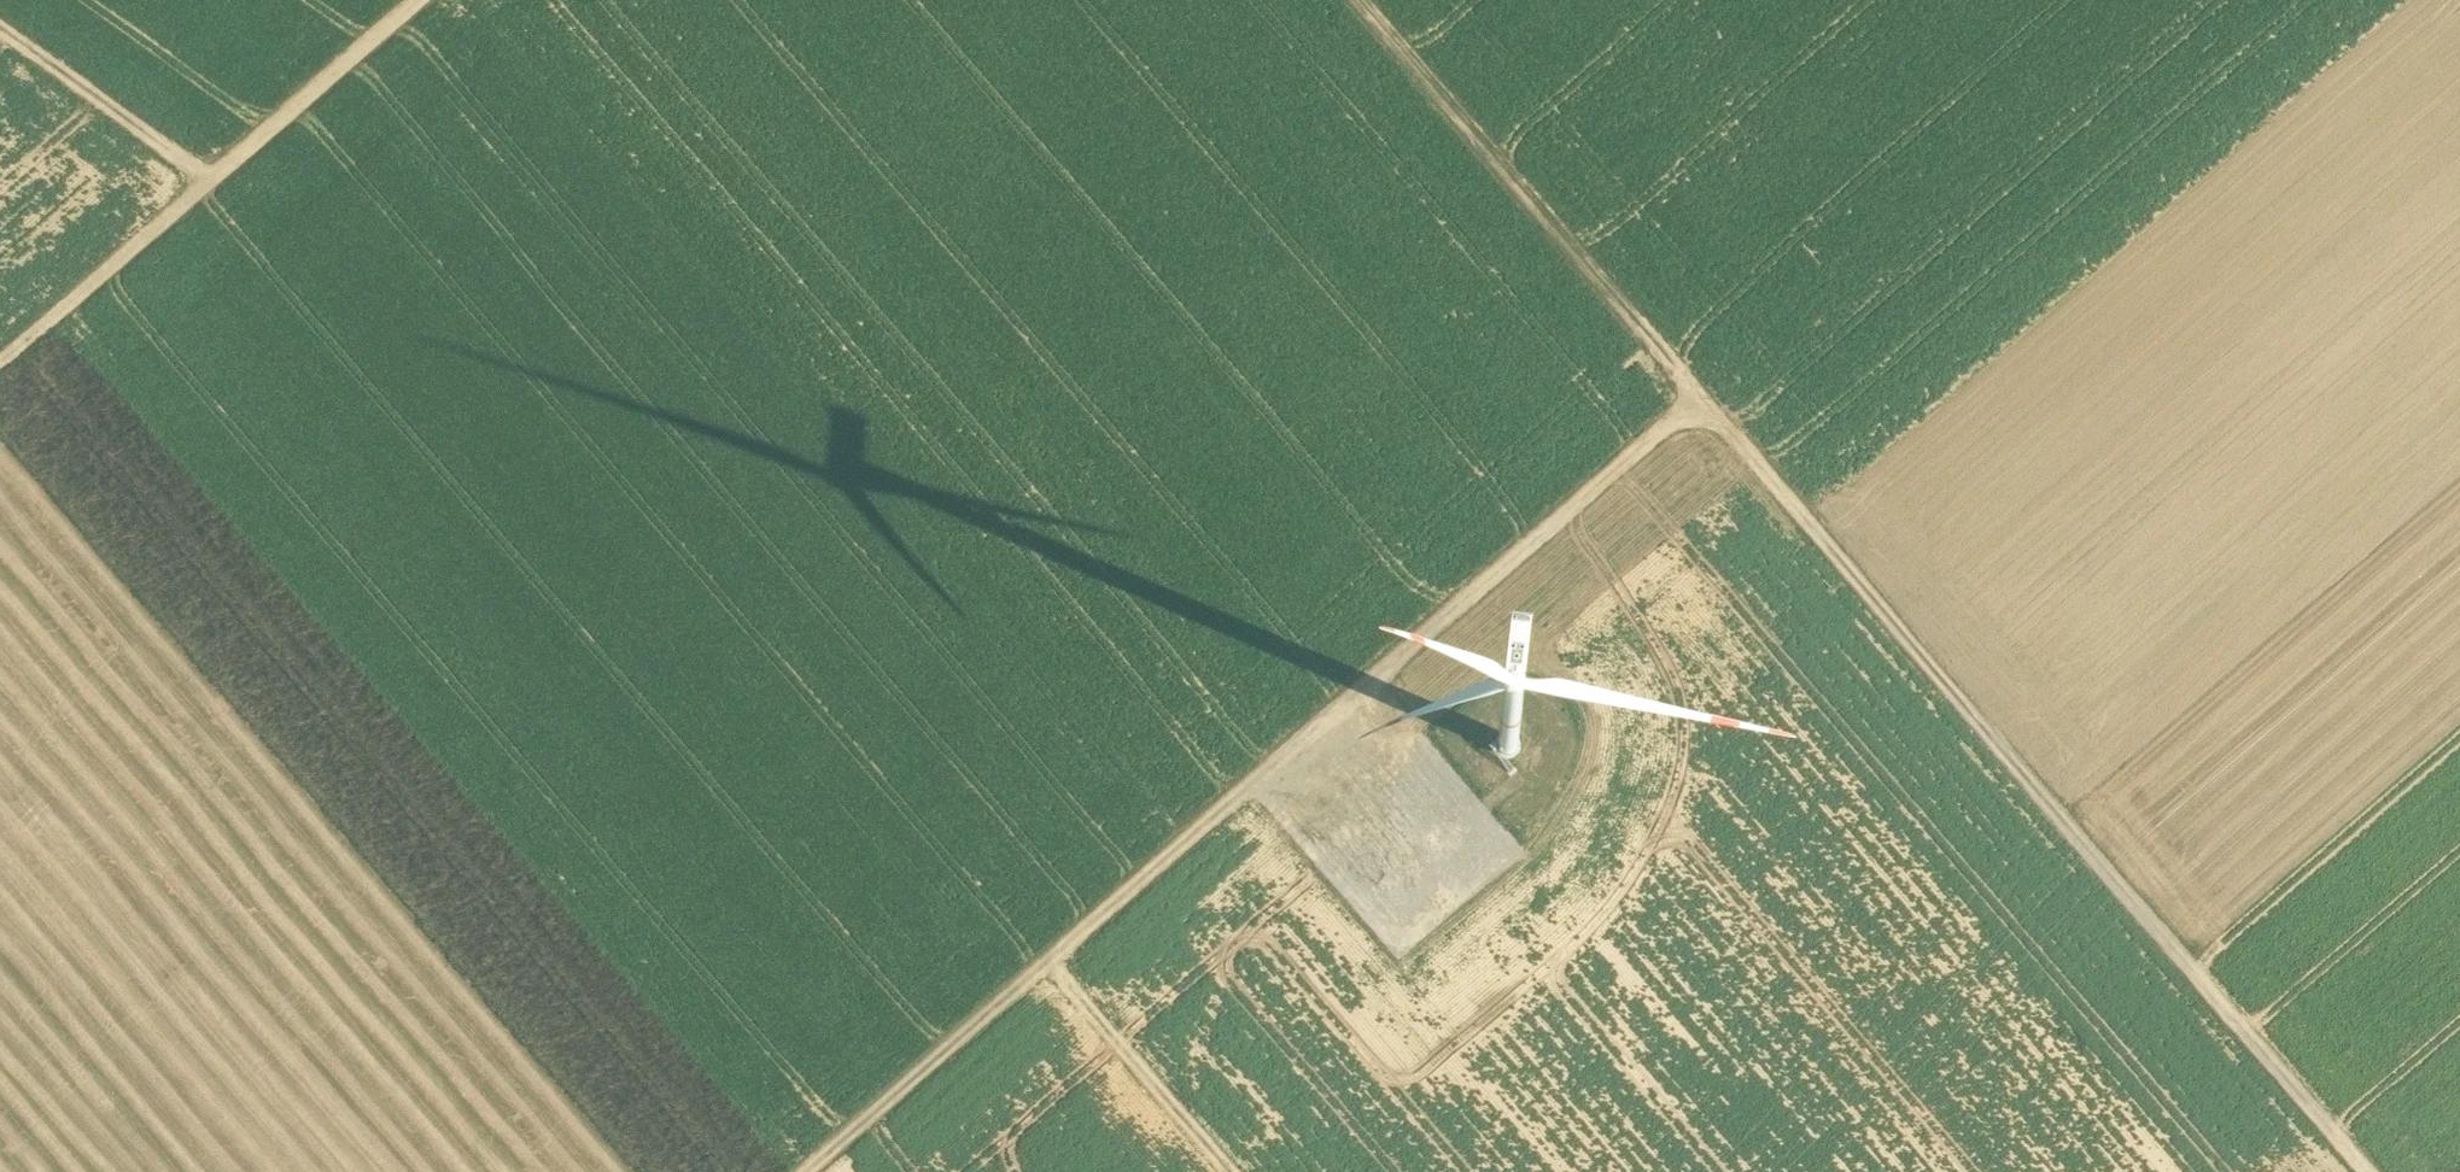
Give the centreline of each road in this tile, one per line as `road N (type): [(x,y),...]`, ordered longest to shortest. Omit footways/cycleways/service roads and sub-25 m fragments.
road 1 (track): [(1361,0),(2383,1171)]
road 2 (track): [(849,1171),(1721,411)]
road 3 (track): [(445,0),(0,399)]
road 4 (track): [(235,195),(0,24)]

